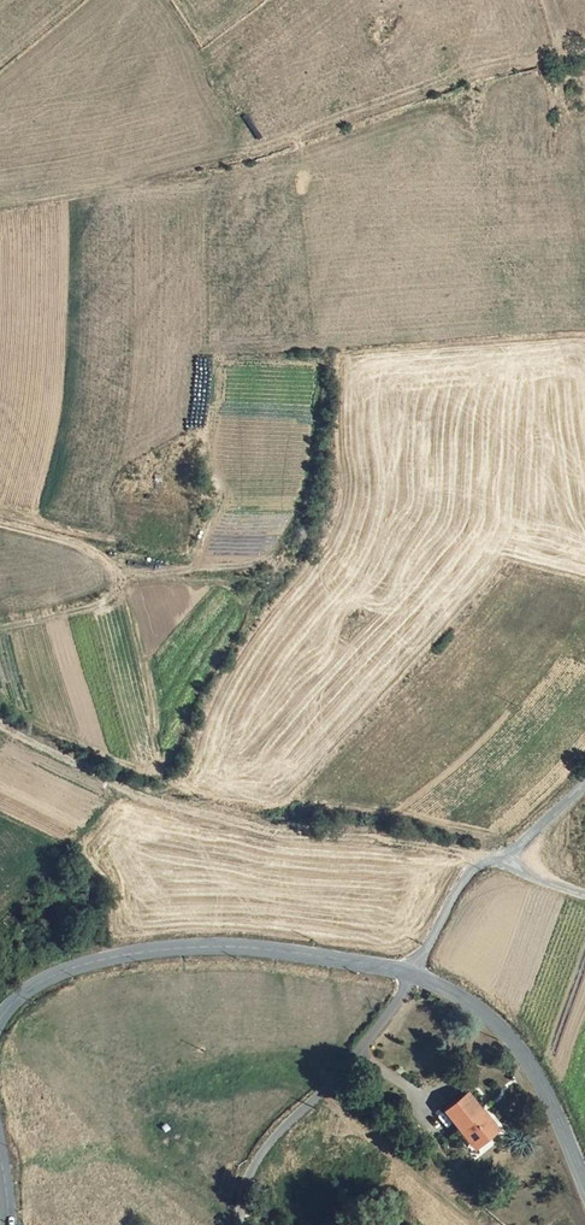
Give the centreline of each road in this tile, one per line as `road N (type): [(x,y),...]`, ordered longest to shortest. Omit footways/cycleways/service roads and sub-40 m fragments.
road 1 (track): [(483,862),(466,851),(356,836),(274,834),(154,800),(0,721)]
road 2 (tertiary): [(417,972),(254,945),(181,944),(72,967),(14,996),(0,1016)]
road 3 (unclassified): [(417,972),(362,1048),(267,1144),(245,1187),(240,1224)]
road 4 (tertiary): [(584,1182),(513,1039),(464,997),(417,972)]
road 5 (unclassified): [(417,972),(470,871),(502,857)]

